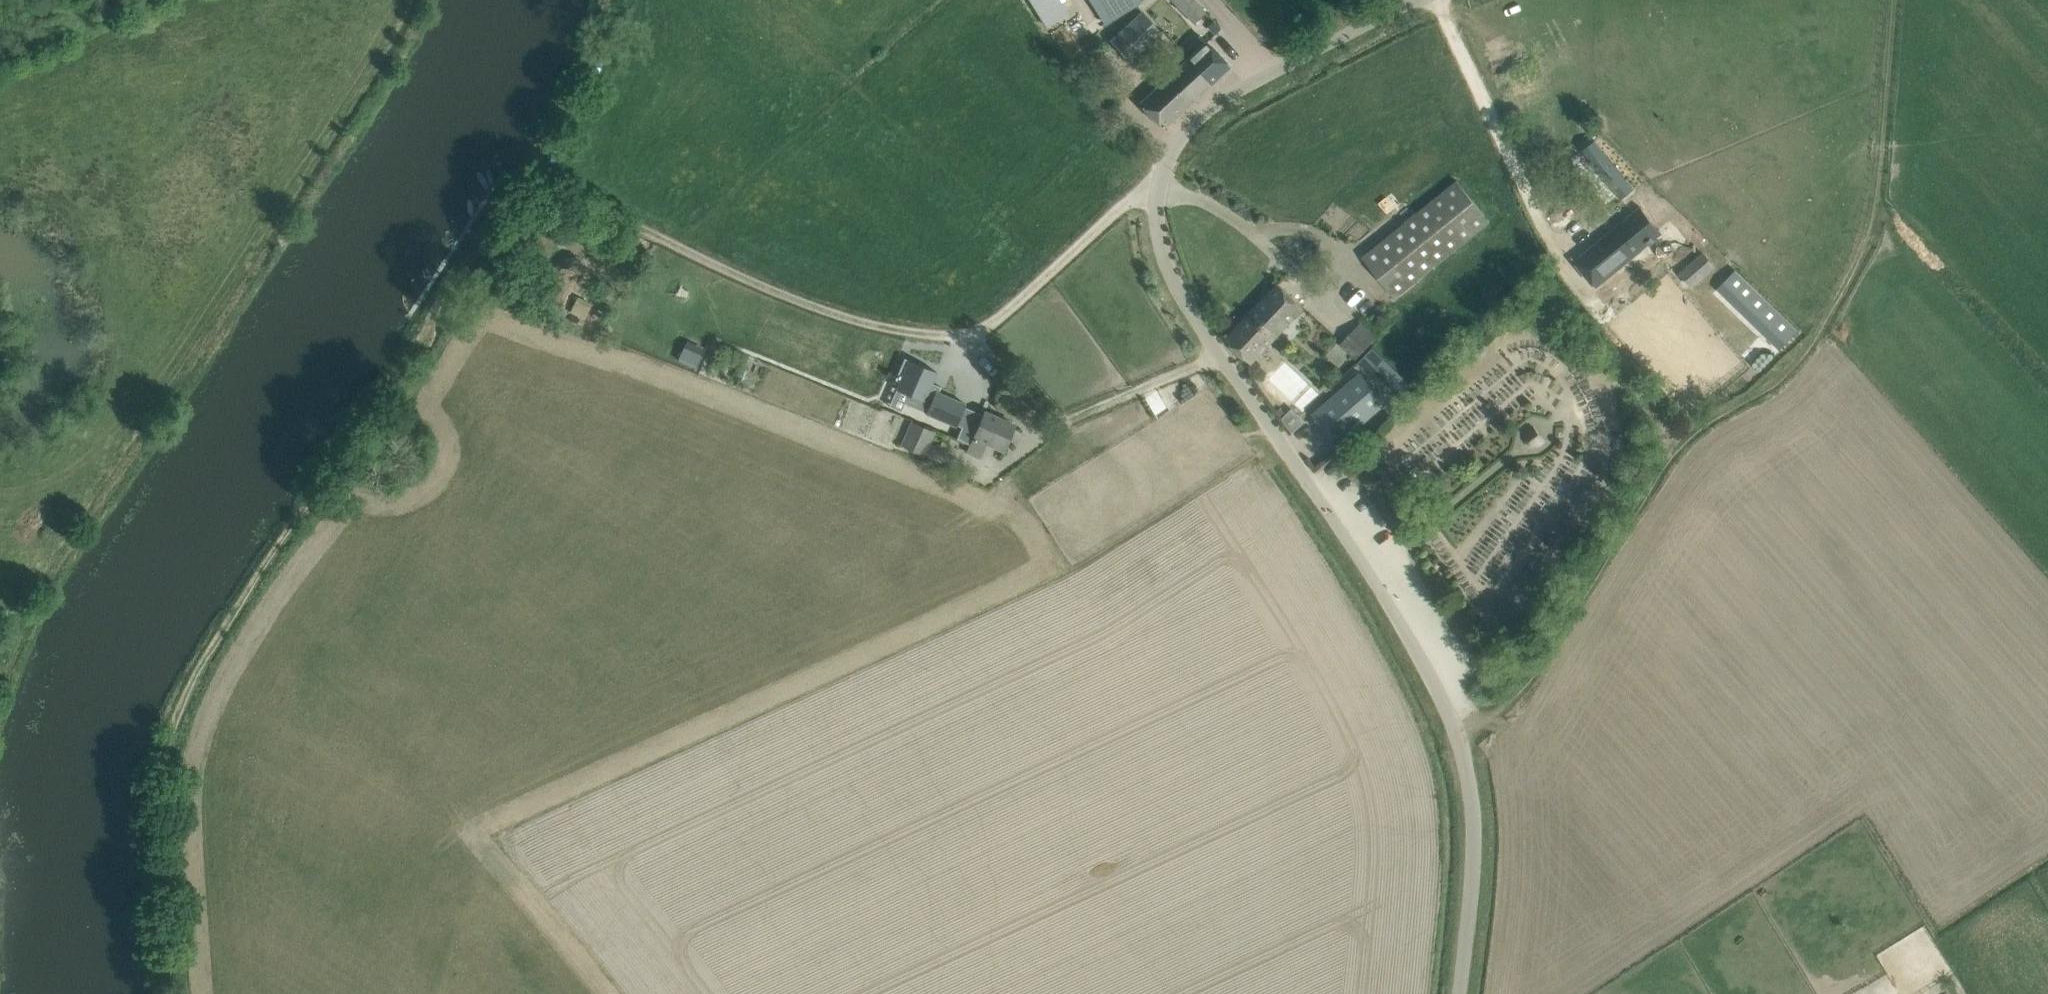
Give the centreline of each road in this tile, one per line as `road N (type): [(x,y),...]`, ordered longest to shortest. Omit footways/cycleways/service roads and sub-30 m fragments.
road 1 (unclassified): [(1461,993),(1477,834),(1445,703),(1361,558),(1166,266),(1157,219),(1163,174),(1194,121),(1417,0)]

